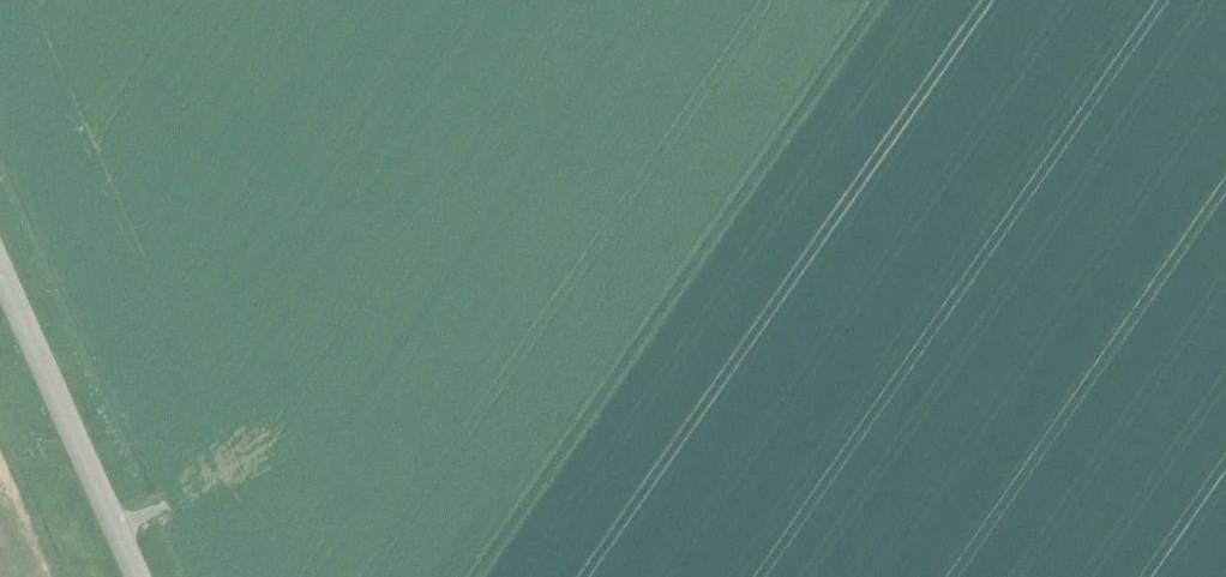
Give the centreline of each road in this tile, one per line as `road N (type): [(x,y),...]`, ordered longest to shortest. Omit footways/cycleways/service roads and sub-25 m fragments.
road 1 (unclassified): [(153,576),(0,257)]

